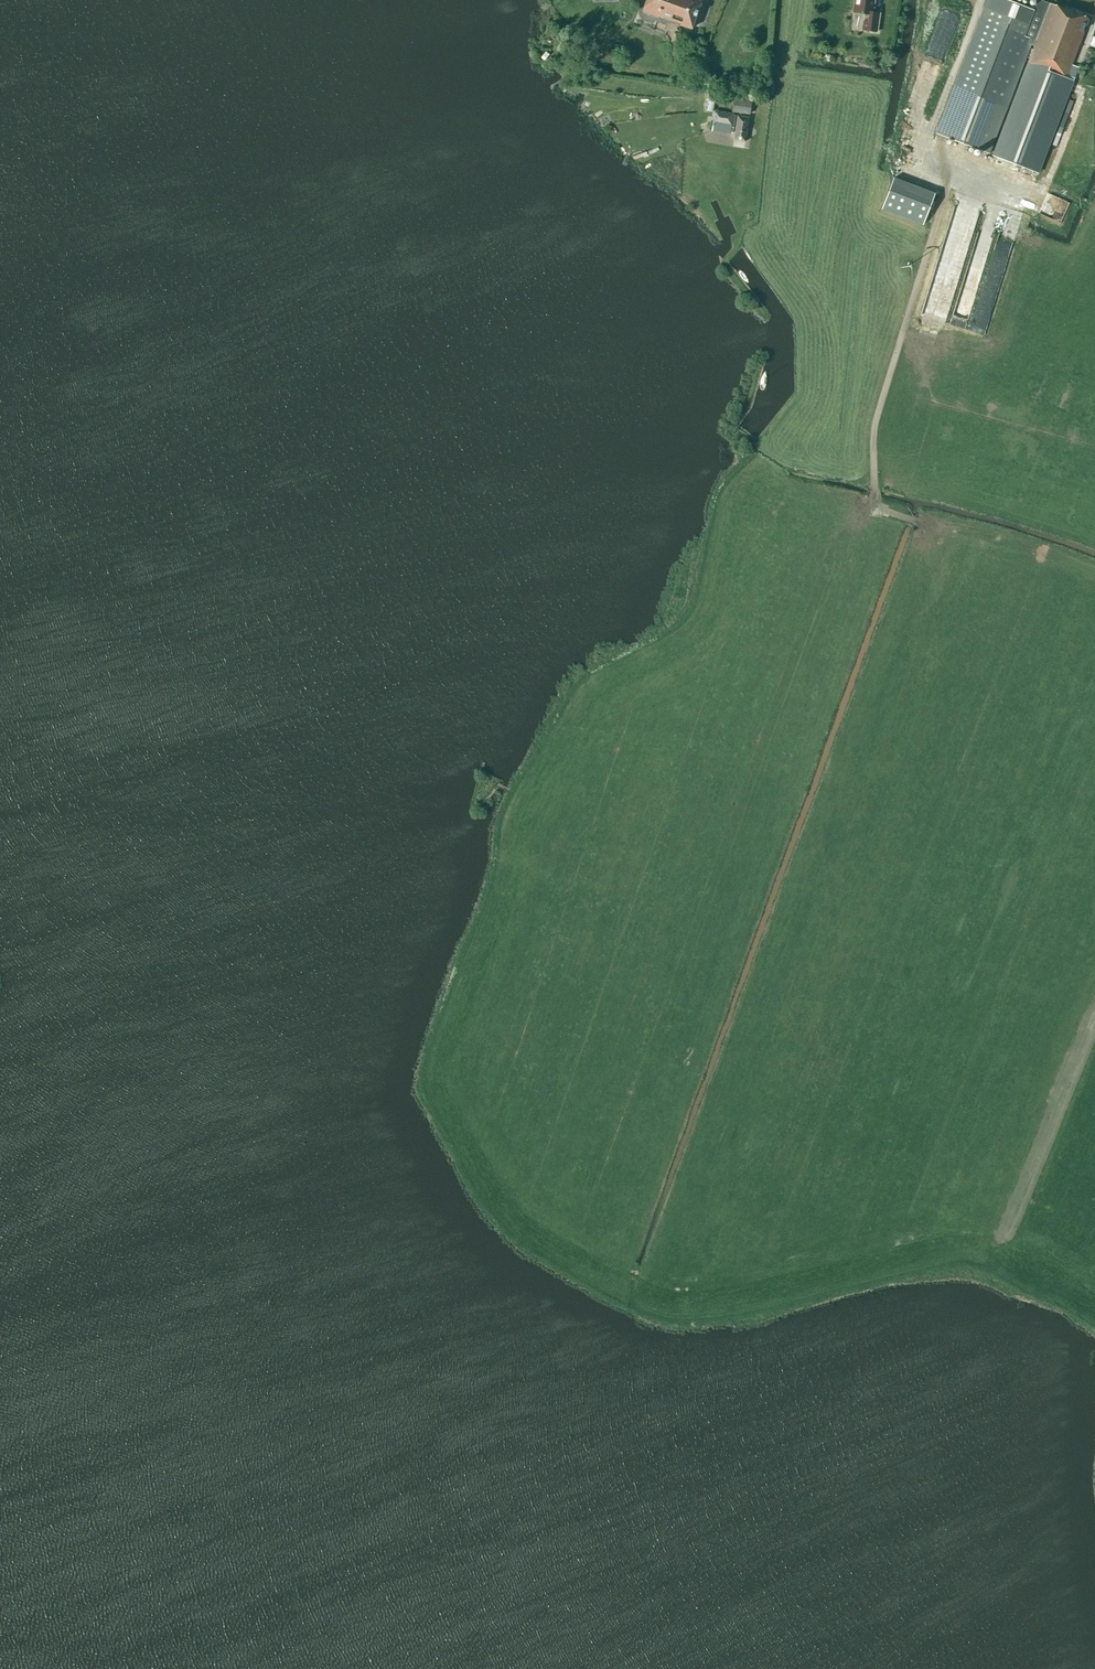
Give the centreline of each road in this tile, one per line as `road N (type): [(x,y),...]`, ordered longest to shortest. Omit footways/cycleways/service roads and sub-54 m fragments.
road 1 (track): [(957,158),(872,439),(877,512),(918,524)]

